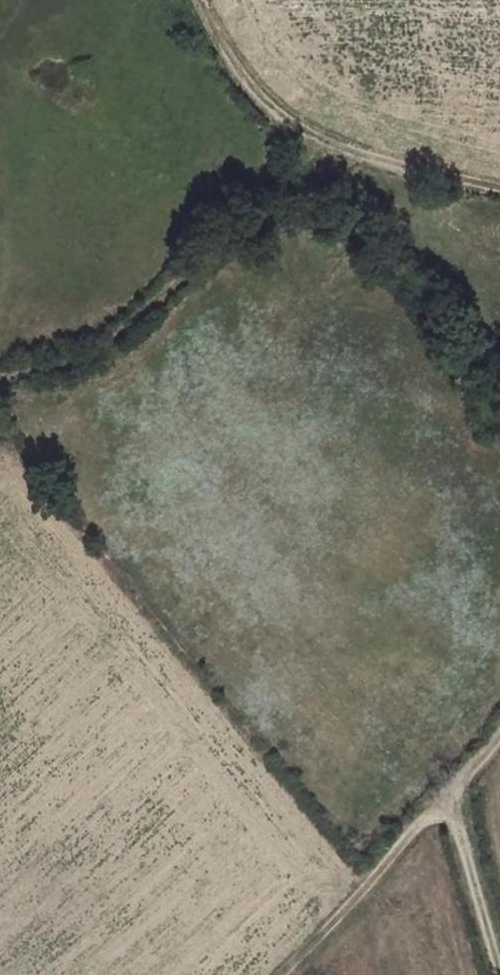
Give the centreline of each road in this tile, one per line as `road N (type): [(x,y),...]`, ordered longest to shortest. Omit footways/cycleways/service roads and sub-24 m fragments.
road 1 (track): [(301,128),(123,344),(62,376),(0,392)]
road 2 (track): [(191,0),(204,30),(301,128),(369,158),(499,191)]
road 3 (track): [(281,974),(417,826),(440,818)]
road 4 (track): [(440,818),(458,838),(498,974)]

